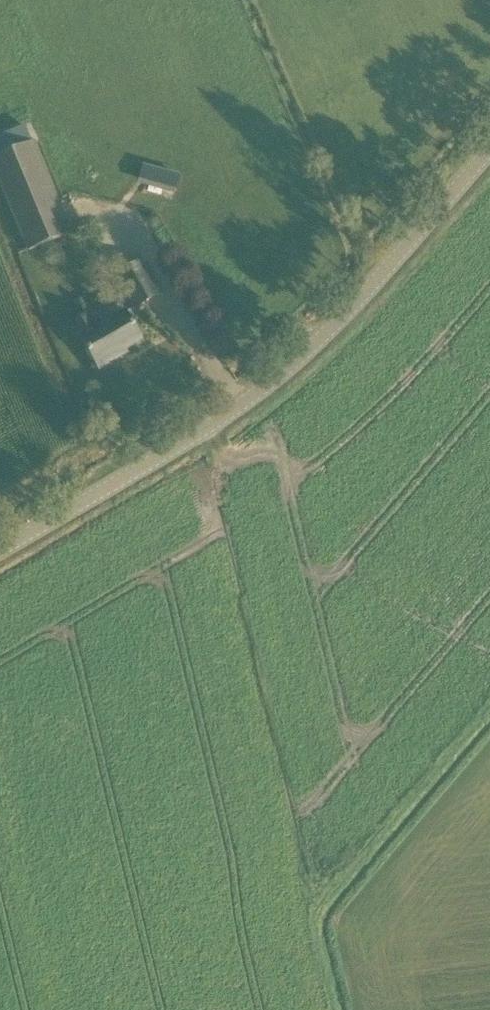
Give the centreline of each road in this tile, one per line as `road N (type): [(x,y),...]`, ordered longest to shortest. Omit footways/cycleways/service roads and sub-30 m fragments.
road 1 (unclassified): [(0,562),(299,364),(489,156)]

